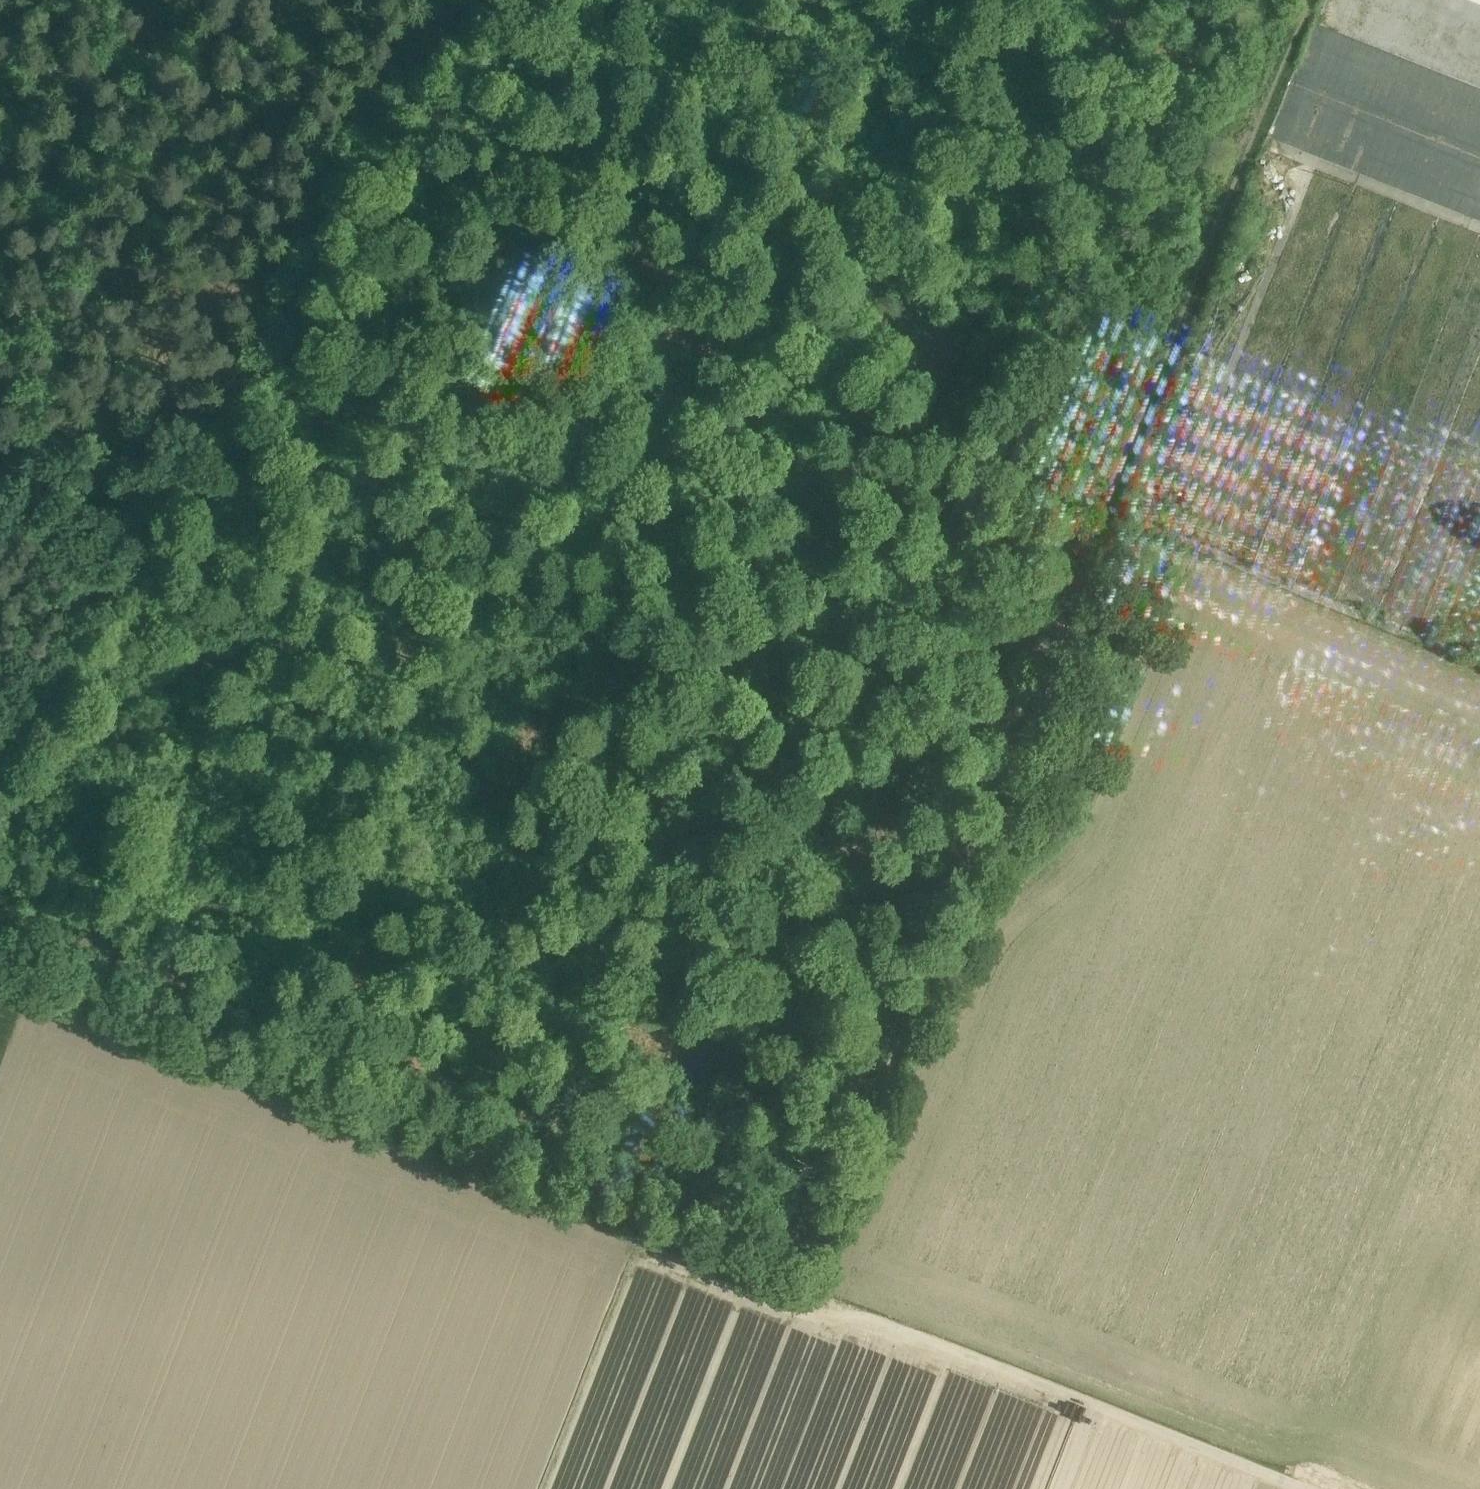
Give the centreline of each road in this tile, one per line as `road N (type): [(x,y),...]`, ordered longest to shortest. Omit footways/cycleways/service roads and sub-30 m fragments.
road 1 (track): [(797,1280),(1319,0)]
road 2 (track): [(0,776),(188,475),(366,95),(422,0)]
road 3 (track): [(797,1280),(0,970)]
road 4 (track): [(1308,1488),(797,1280)]
road 5 (track): [(1479,229),(1300,157)]

